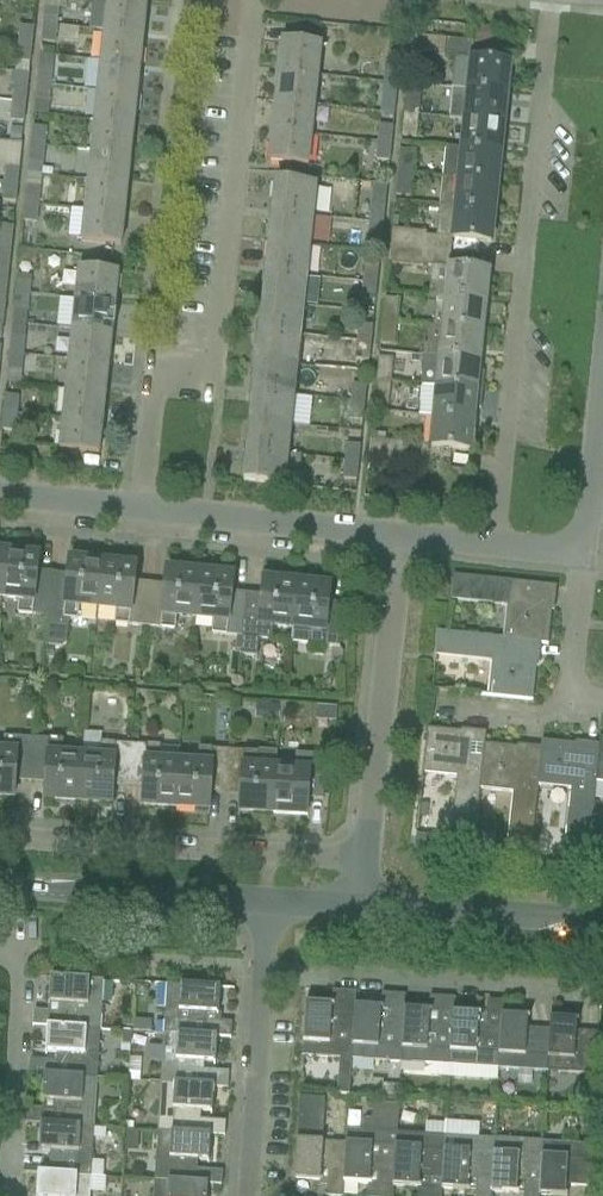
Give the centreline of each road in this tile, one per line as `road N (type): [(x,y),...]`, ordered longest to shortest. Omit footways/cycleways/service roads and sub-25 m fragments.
road 1 (residential): [(246,0),(210,362),(156,371),(138,510)]
road 2 (residential): [(545,0),(493,546)]
road 3 (residential): [(0,836),(365,859)]
road 4 (unclassified): [(602,993),(261,976)]
road 5 (residential): [(402,537),(365,859)]
road 6 (tertiary): [(0,888),(267,903)]
road 7 (residential): [(138,510),(402,537)]
road 8 (unclassified): [(5,1195),(20,971),(0,953)]
road 9 (tertiary): [(361,908),(602,921)]
road 10 (unclassified): [(246,1195),(261,976)]
road 11 (residential): [(579,549),(602,338)]
road 12 (residential): [(579,549),(566,690),(580,705),(602,703)]
road 13 (residential): [(0,495),(138,510)]

